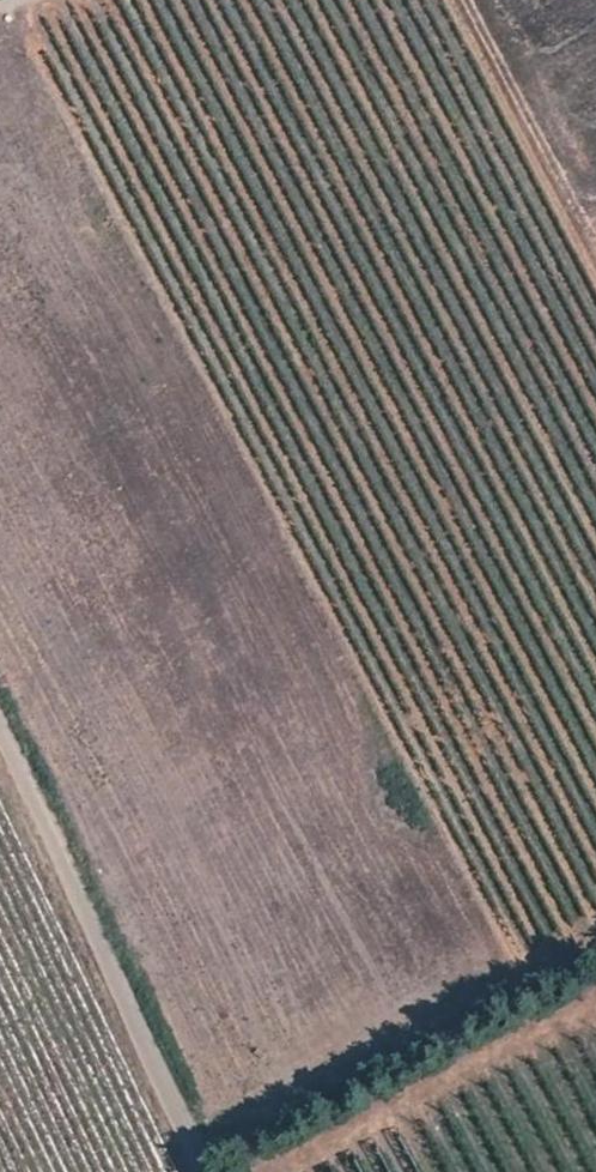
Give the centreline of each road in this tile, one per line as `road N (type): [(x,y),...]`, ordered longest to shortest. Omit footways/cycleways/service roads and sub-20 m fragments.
road 1 (unclassified): [(213,1171),(0,735)]

